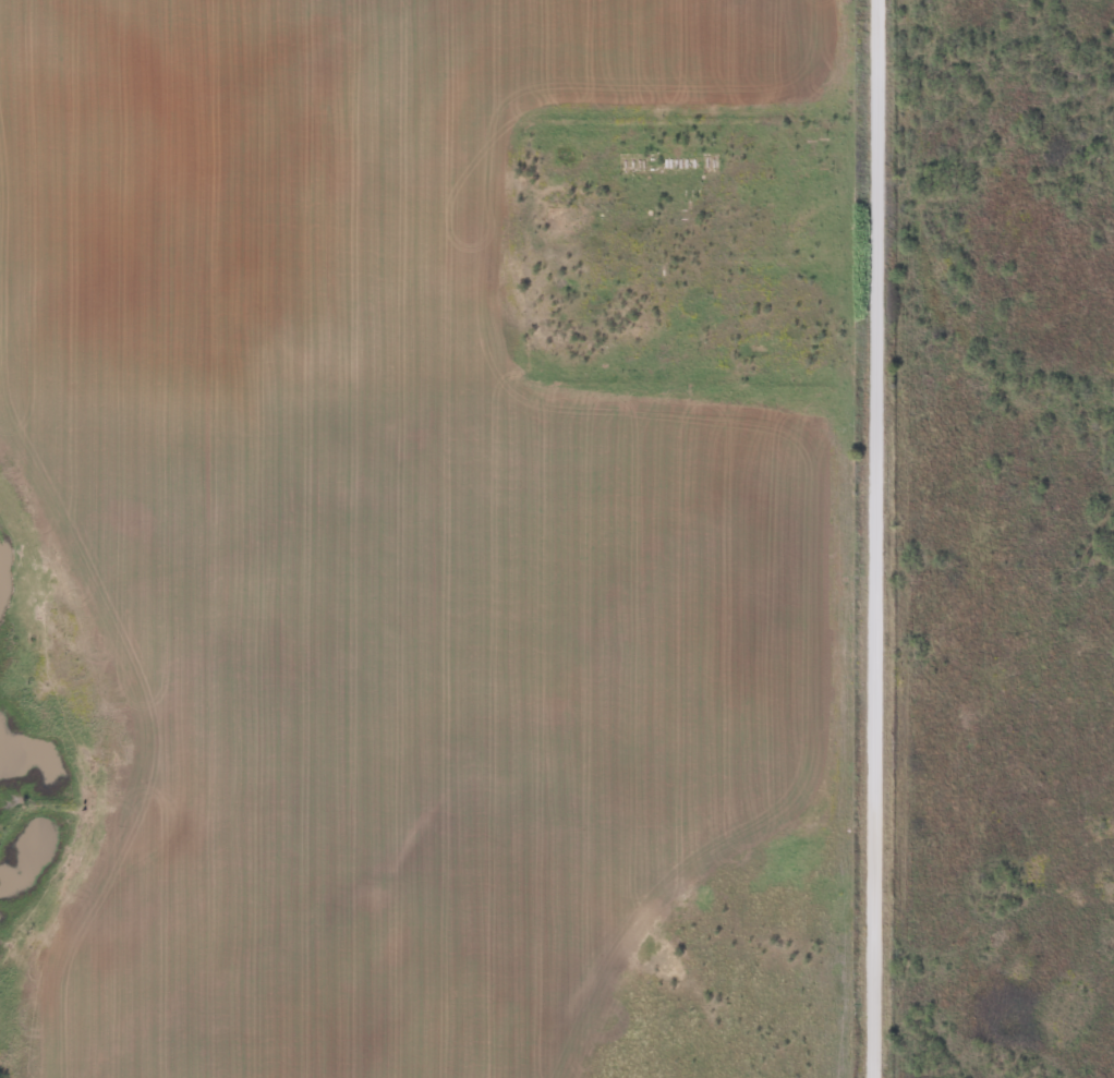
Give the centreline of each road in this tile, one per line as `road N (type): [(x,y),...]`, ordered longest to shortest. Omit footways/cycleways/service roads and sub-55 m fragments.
road 1 (residential): [(878,1077),(881,0)]

